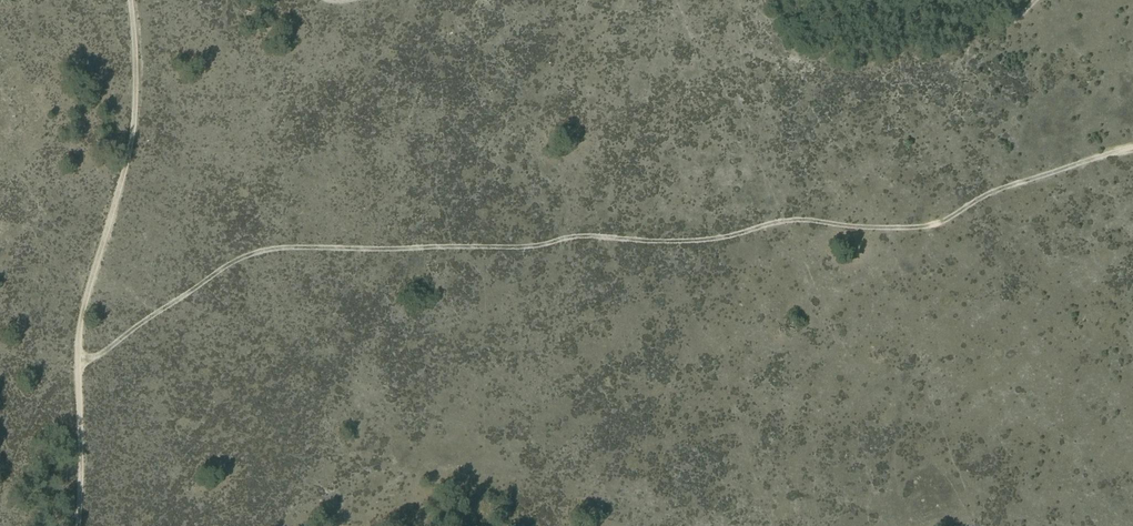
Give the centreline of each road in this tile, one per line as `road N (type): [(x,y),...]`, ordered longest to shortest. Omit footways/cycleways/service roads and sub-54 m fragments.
road 1 (track): [(75,373),(230,264),(270,250),(536,247),(578,235),(668,242),(791,220),(905,229),(946,221),(995,190),(1132,149)]
road 2 (track): [(129,0),(131,126),(77,323),(76,525)]
road 3 (track): [(907,0),(992,34),(1034,0)]

